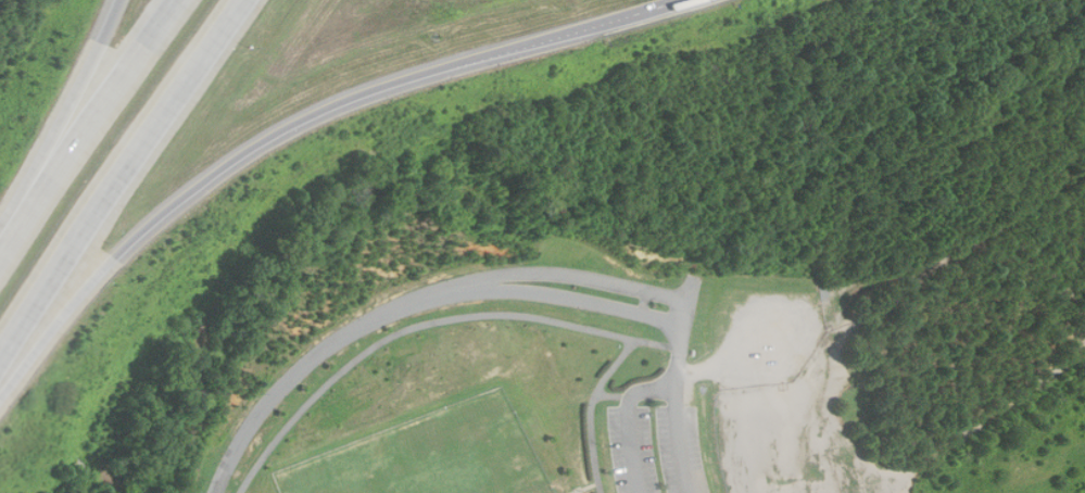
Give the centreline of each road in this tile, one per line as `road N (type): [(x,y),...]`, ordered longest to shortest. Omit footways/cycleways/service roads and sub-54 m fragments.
road 1 (motorway): [(0,379),(100,257),(201,173),(321,105),(476,55)]
road 2 (motorway): [(0,337),(233,0)]
road 3 (residential): [(690,298),(520,267),(481,274),(402,306)]
road 4 (motorway): [(167,0),(0,238)]
road 5 (residential): [(402,306),(459,290),(526,288),(686,317)]
road 6 (residential): [(226,492),(266,412),(323,351),(402,306)]
road 7 (motorway): [(108,0),(70,88),(0,207)]
road 8 (motorway): [(476,55),(601,22)]

